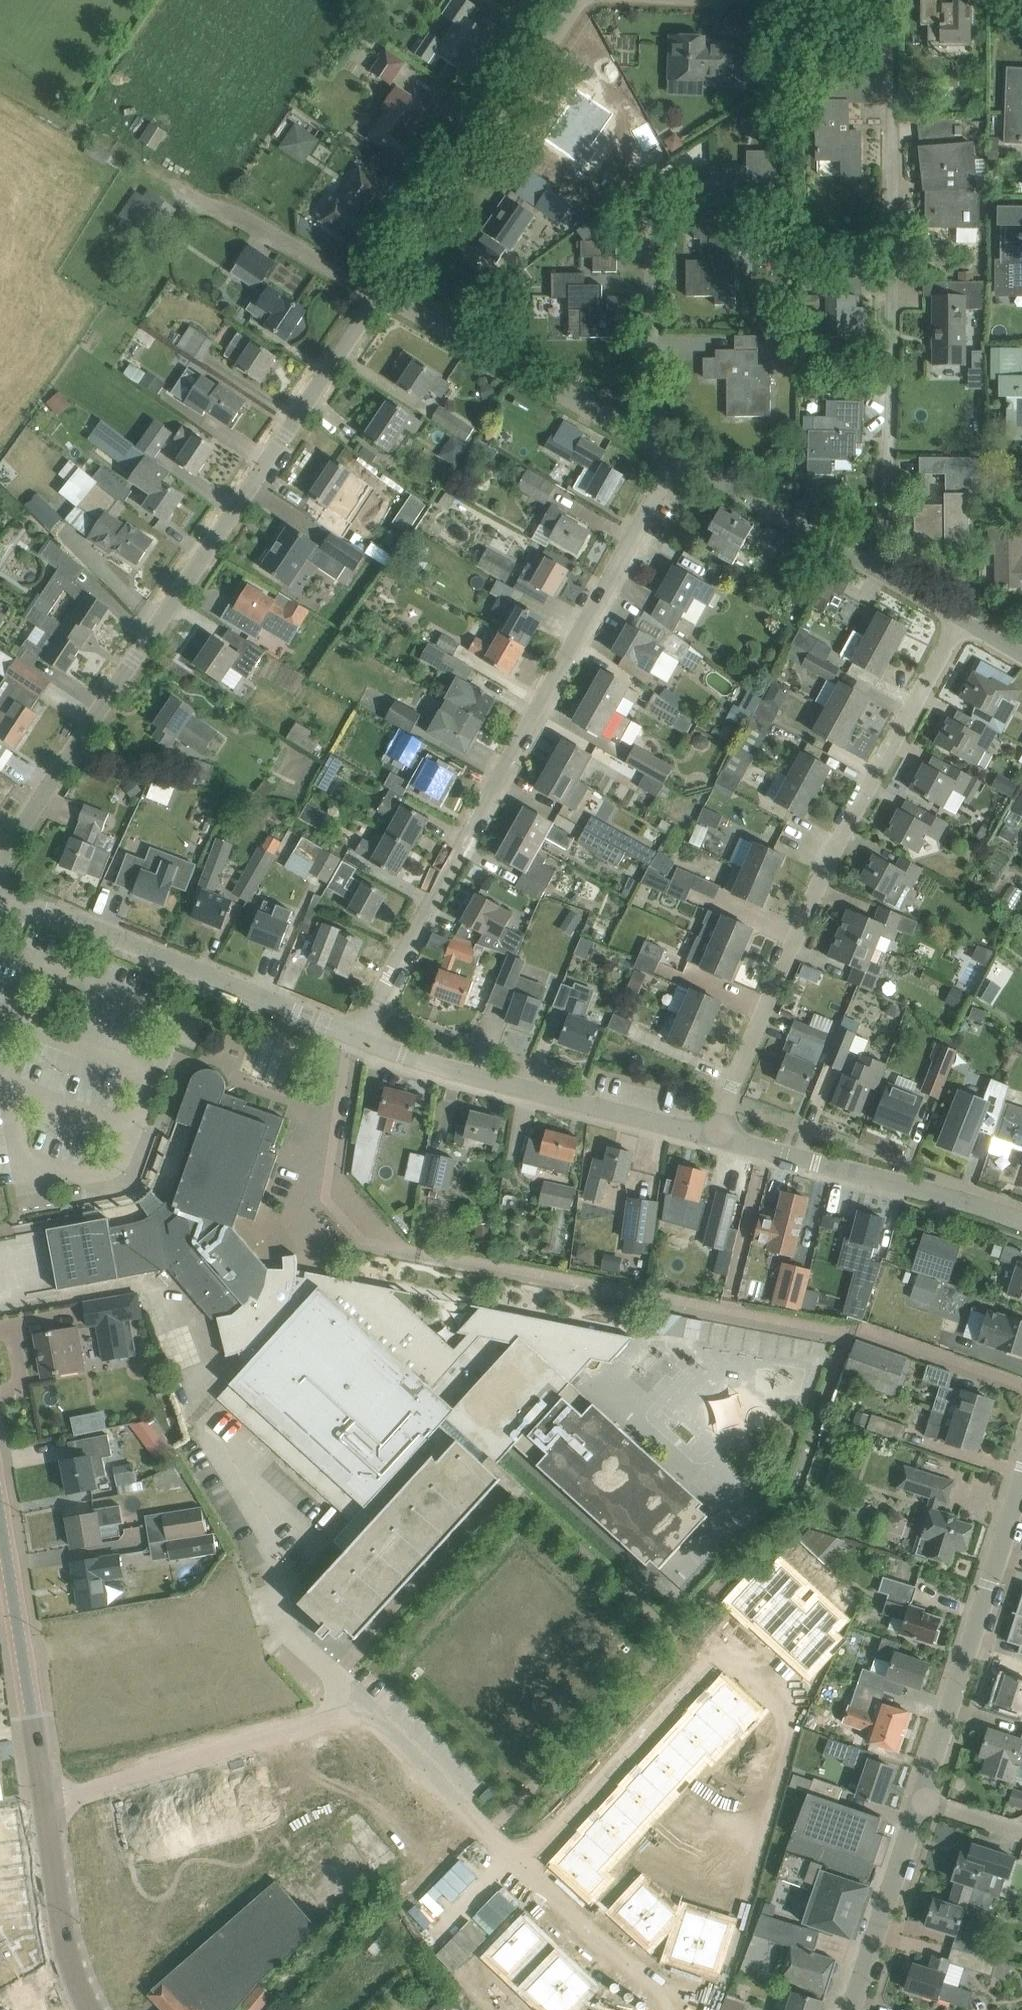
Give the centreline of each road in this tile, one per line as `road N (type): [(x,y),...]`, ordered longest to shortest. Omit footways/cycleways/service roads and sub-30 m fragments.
road 1 (residential): [(4,908),(1,861),(377,296)]
road 2 (residential): [(359,1037),(678,457)]
road 3 (residential): [(716,1136),(831,856),(960,618)]
road 4 (residential): [(45,1799),(353,1713),(522,1868)]
road 5 (residential): [(884,573),(894,40)]
road 6 (residential): [(792,1712),(726,1645),(522,1868)]
road 7 (residential): [(359,1037),(44,908),(4,908)]
road 8 (residential): [(716,1136),(433,1064),(359,1037)]
road 9 (residential): [(377,296),(583,0)]
road 10 (unclassified): [(922,1802),(1021,1477)]
road 11 (residential): [(657,446),(377,296)]
road 12 (residential): [(1021,1220),(716,1136)]
road 13 (secondary): [(45,1799),(0,1518)]
road 14 (residential): [(657,446),(647,197)]
road 15 (residential): [(884,573),(678,457)]
road 16 (unclassified): [(852,2009),(922,1802)]
road 17 (secondary): [(90,2009),(76,1979),(45,1799)]
road 18 (residential): [(522,1868),(620,1959),(684,1991)]

